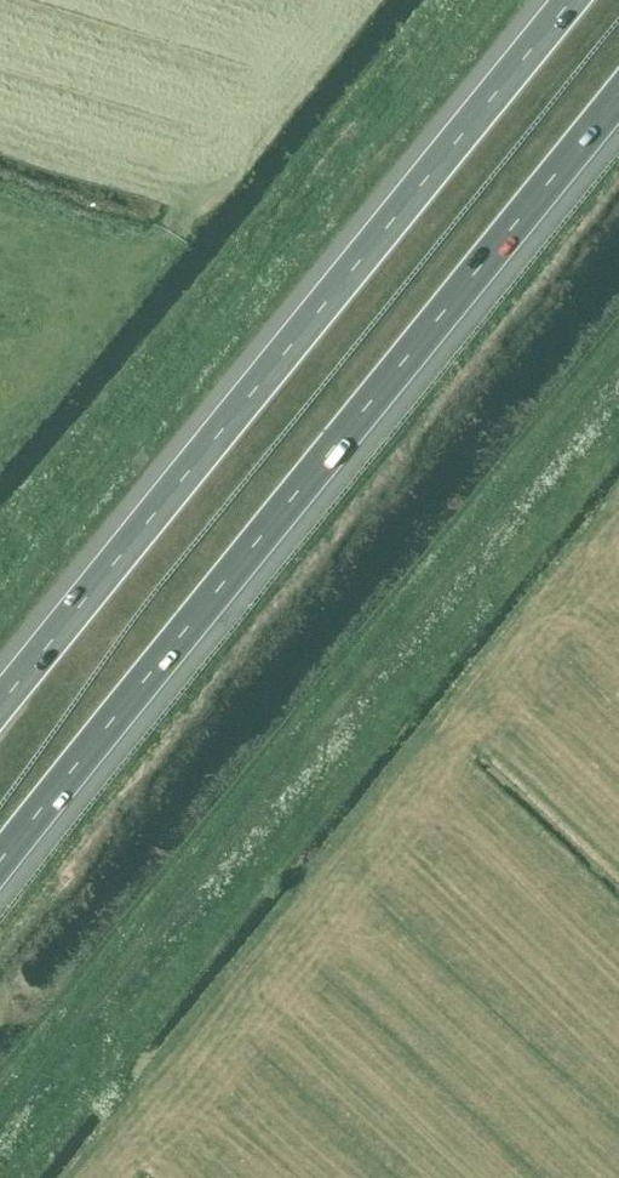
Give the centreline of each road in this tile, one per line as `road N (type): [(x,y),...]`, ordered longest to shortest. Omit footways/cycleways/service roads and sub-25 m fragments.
road 1 (motorway): [(0,870),(618,77)]
road 2 (motorway): [(552,0),(0,707)]

